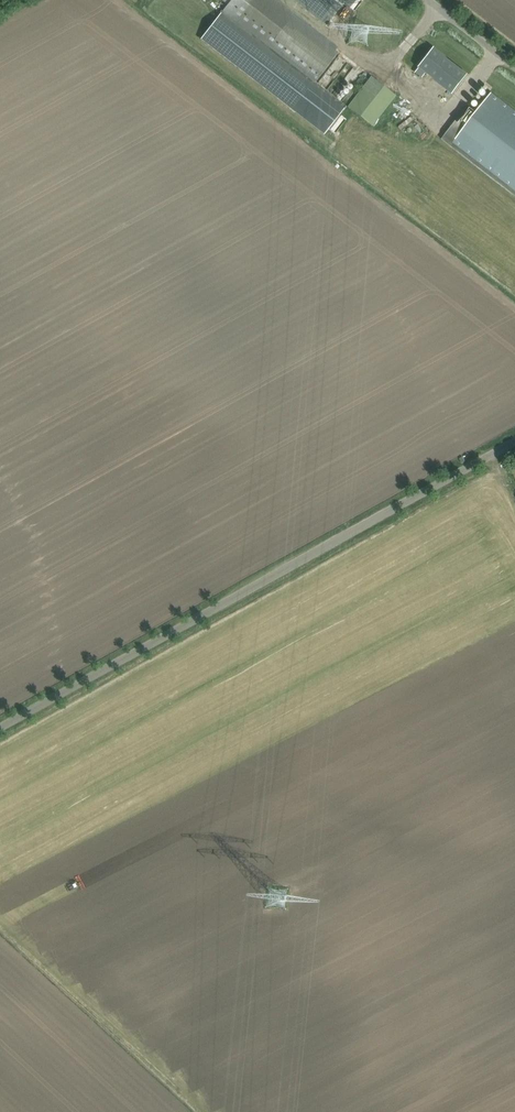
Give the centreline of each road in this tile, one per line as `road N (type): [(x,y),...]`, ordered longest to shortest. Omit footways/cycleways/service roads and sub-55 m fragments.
road 1 (unclassified): [(0,728),(514,448)]

